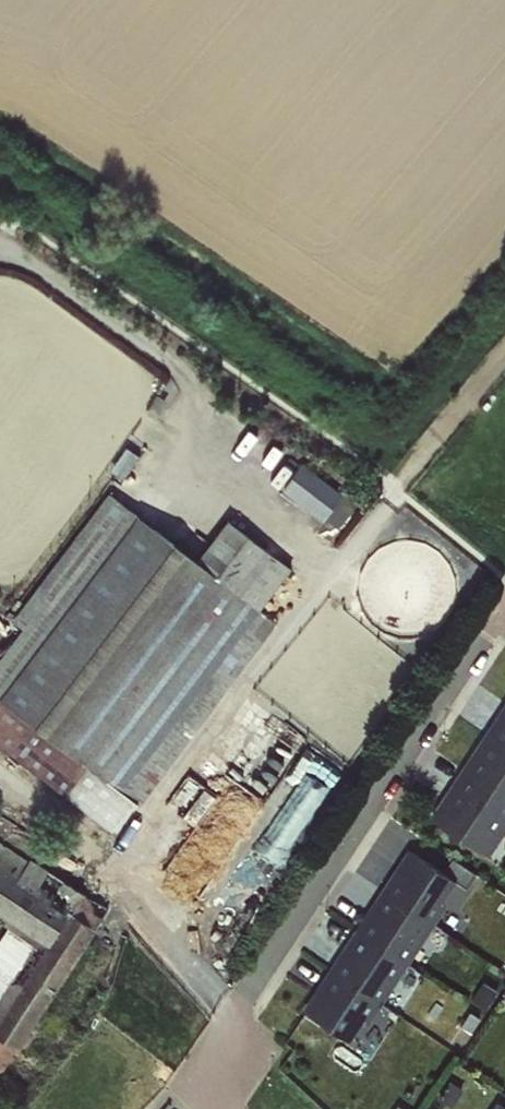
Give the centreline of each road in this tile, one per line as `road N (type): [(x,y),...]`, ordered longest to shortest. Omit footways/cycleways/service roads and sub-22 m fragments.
road 1 (residential): [(226,1108),(211,1084),(213,1049),(504,626)]

